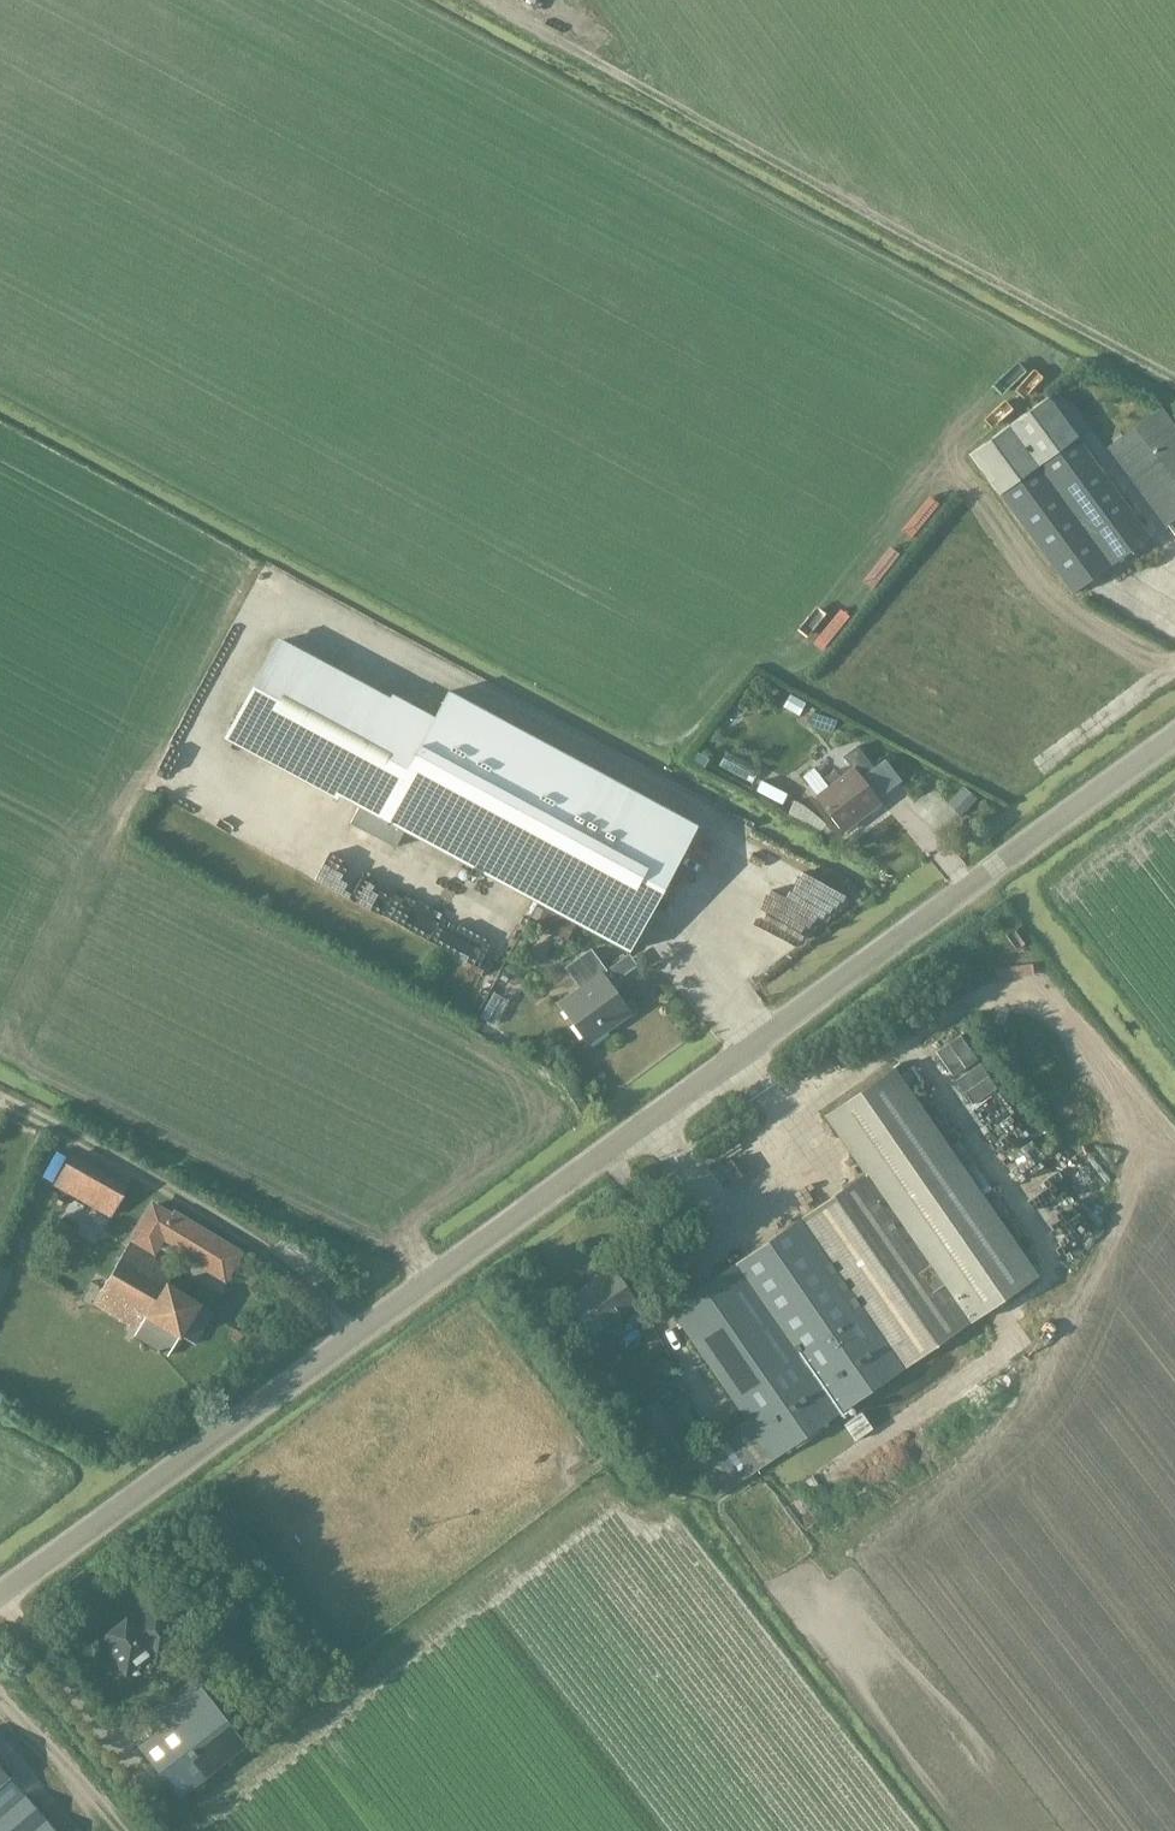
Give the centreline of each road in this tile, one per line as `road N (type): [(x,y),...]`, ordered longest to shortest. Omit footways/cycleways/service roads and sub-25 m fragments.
road 1 (unclassified): [(0,1596),(1174,739)]

